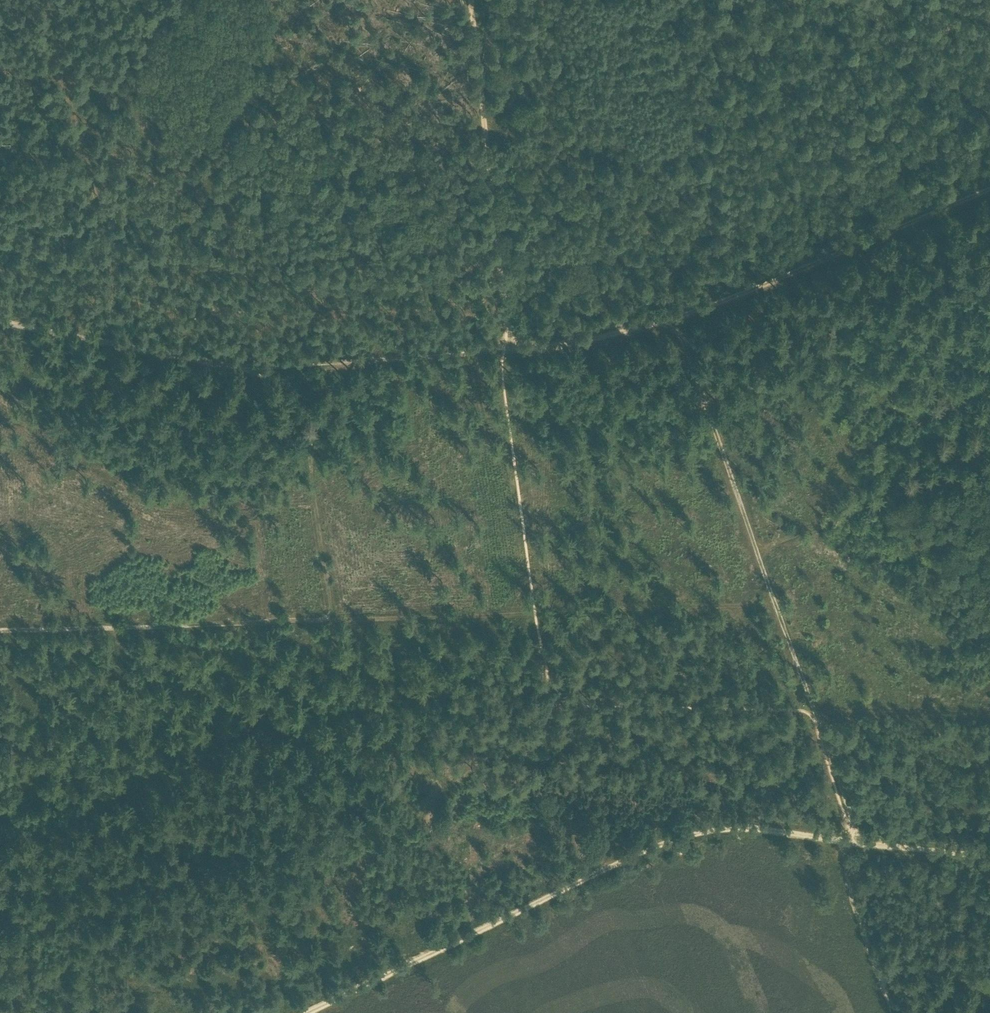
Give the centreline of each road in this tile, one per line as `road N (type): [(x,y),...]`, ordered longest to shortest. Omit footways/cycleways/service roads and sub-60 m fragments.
road 1 (track): [(775,606),(333,622),(311,449),(347,401),(363,361),(221,362),(0,323)]
road 2 (track): [(0,899),(479,811),(557,817),(646,851)]
road 3 (track): [(306,1012),(699,831),(760,829),(857,841)]
road 4 (track): [(989,188),(675,318),(562,346),(507,348)]
road 5 (track): [(675,318),(814,710)]
road 6 (track): [(100,341),(113,313),(112,270),(49,0)]
road 7 (track): [(466,0),(507,348)]
road 8 (track): [(0,629),(333,622)]
road 9 (track): [(757,551),(989,464)]
road 10 (track): [(363,361),(507,348)]
road 11 (track): [(857,841),(989,858)]

